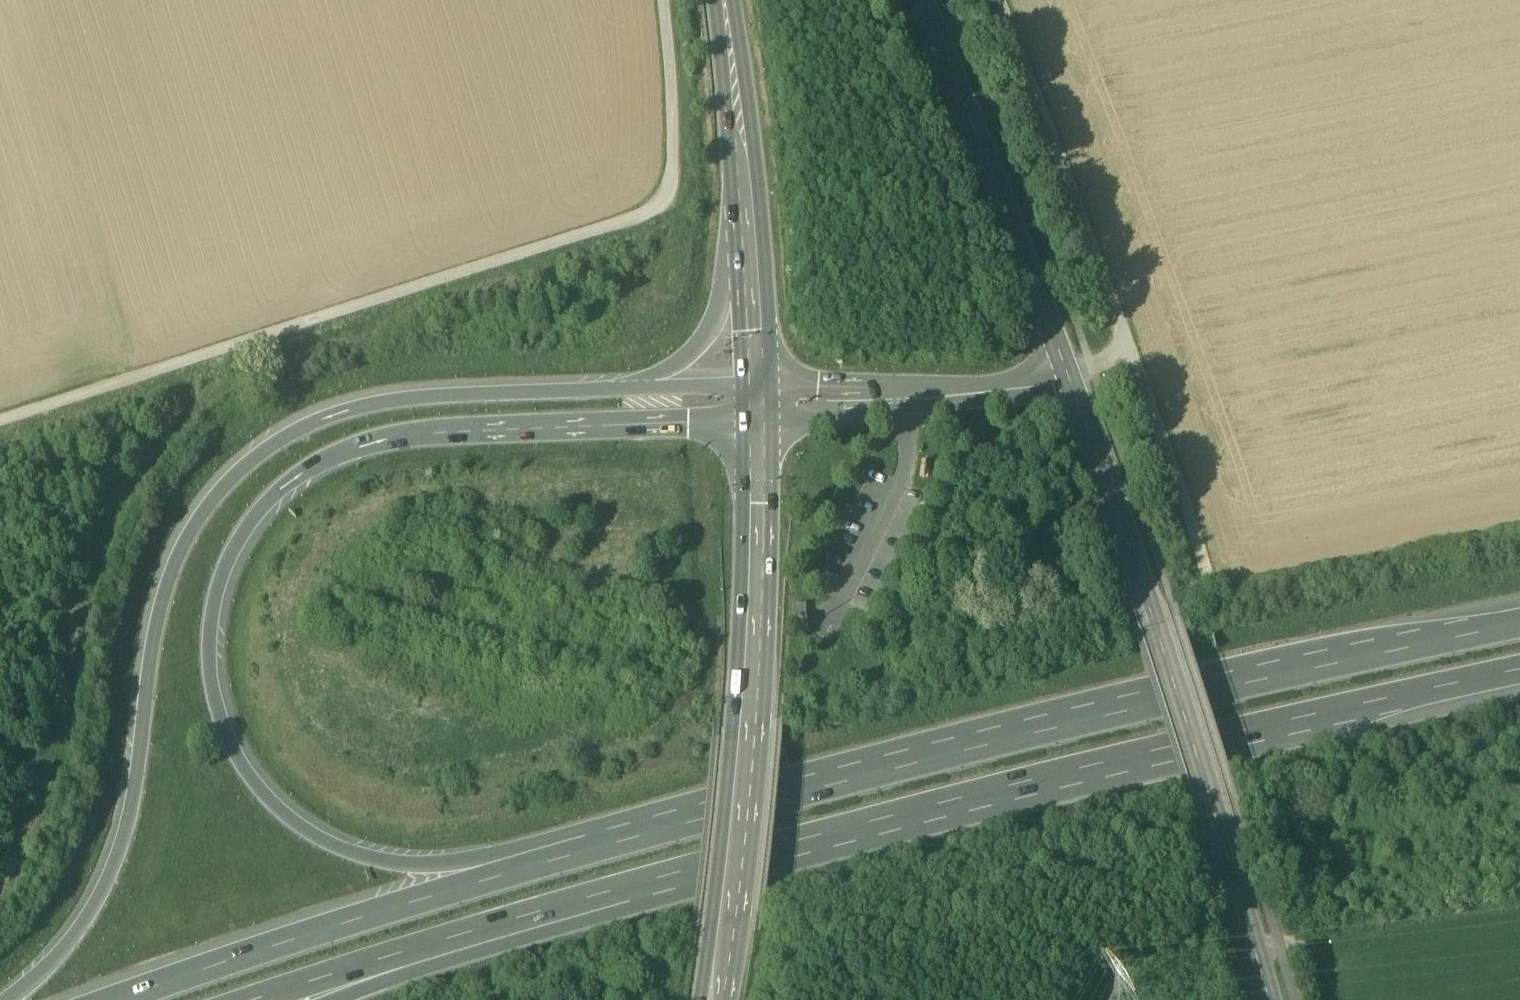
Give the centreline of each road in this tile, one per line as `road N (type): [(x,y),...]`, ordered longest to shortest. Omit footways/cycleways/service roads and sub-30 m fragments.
road 1 (motorway): [(604,833),(407,854),(342,840),(300,817),(254,777),(218,709),(209,635),(224,562),(262,500),(311,462),(354,443),(436,429),(757,420)]
road 2 (motorway): [(612,385),(354,403),(303,419),(219,483),(177,548),(157,606),(129,798),(111,862),(59,942),(0,997)]
road 3 (motorway): [(1519,615),(1142,698),(604,833)]
road 4 (motorway): [(640,874),(1154,745),(1519,665)]
road 5 (unclassified): [(0,421),(638,217),(664,201),(673,170),(661,0)]
road 6 (tertiary): [(1271,999),(1213,802),(1068,375)]
road 7 (track): [(1208,578),(999,0)]
road 8 (primary): [(717,999),(749,750),(757,420)]
road 9 (motorway): [(604,833),(83,999)]
road 10 (motorway): [(224,999),(640,874)]
road 11 (tertiary): [(1068,375),(917,0)]
road 12 (motorway): [(317,999),(640,874)]
road 13 (motorway): [(741,162),(721,290),(702,339),(670,370),(612,385)]
road 14 (primary): [(757,420),(989,392)]
road 15 (primary): [(989,392),(756,384)]
road 16 (primary): [(756,384),(741,162)]
road 17 (primary): [(741,162),(723,0)]
road 18 (motorway): [(756,384),(612,385)]

